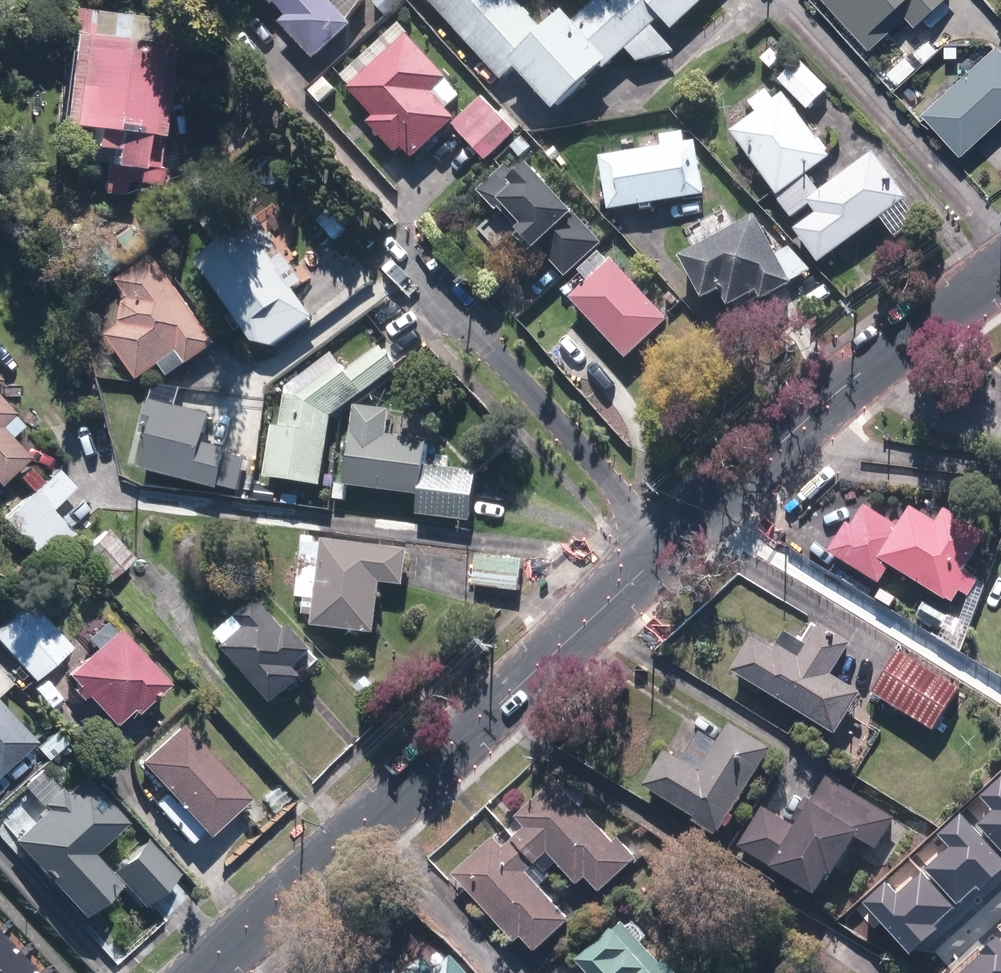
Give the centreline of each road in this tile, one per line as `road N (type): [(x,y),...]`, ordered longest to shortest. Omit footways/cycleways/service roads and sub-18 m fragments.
road 1 (residential): [(208,972),(657,542)]
road 2 (residential): [(657,542),(1000,273)]
road 3 (residential): [(412,269),(657,542)]

